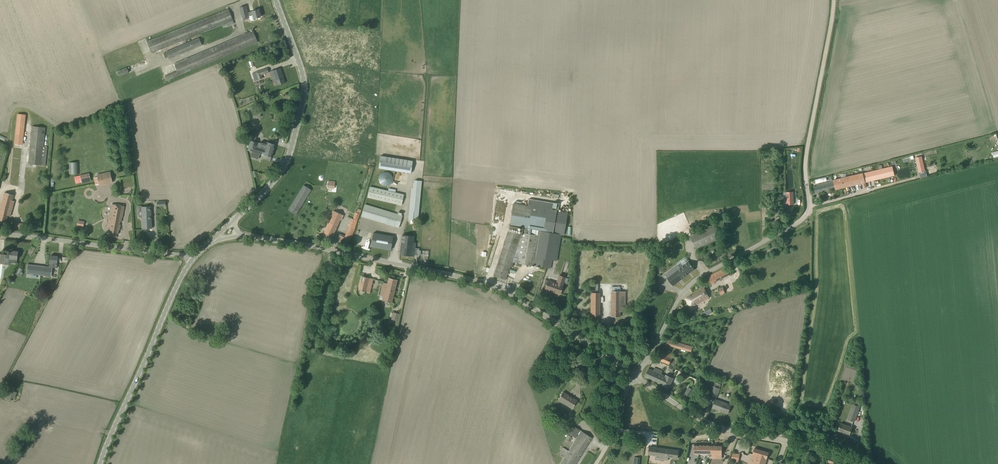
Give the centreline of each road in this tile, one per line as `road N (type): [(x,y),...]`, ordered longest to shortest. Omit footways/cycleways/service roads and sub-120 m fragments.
road 1 (unclassified): [(635,376),(685,287),(805,219),(833,0)]
road 2 (unclassified): [(635,376),(495,286),(242,236)]
road 3 (tertiary): [(232,221),(281,170),(304,87),(277,0)]
road 4 (unclassified): [(861,463),(833,448),(713,424),(635,376)]
road 5 (tertiary): [(101,463),(193,257)]
road 6 (tertiary): [(193,257),(0,232)]

